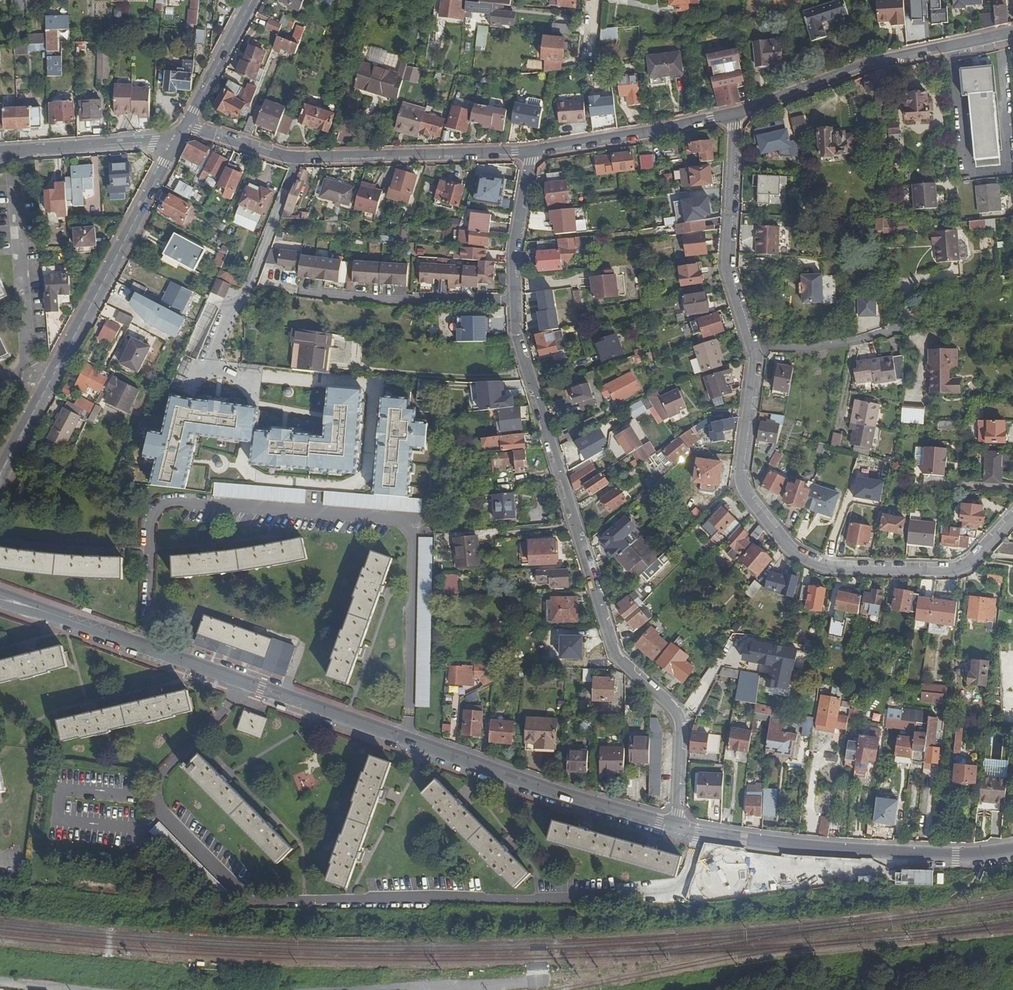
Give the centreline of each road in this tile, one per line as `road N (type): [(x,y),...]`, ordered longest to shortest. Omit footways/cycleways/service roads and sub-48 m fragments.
road 1 (residential): [(531,155),(514,251),(519,341),(619,659),(679,721),(674,827)]
road 2 (residential): [(0,596),(674,827)]
road 3 (residential): [(732,116),(730,272),(756,368),(743,484),(781,538),(832,569),(962,568),(1012,517)]
road 4 (residential): [(178,140),(0,478)]
road 5 (residential): [(531,155),(300,158),(187,124)]
road 6 (residential): [(674,827),(882,854),(1012,849)]
road 7 (residential): [(1012,31),(883,61),(732,116)]
road 8 (residential): [(732,116),(531,155)]
road 9 (residential): [(7,152),(178,140)]
road 10 (residential): [(252,0),(187,124)]
road 11 (track): [(806,744),(804,764),(784,763),(779,845)]

